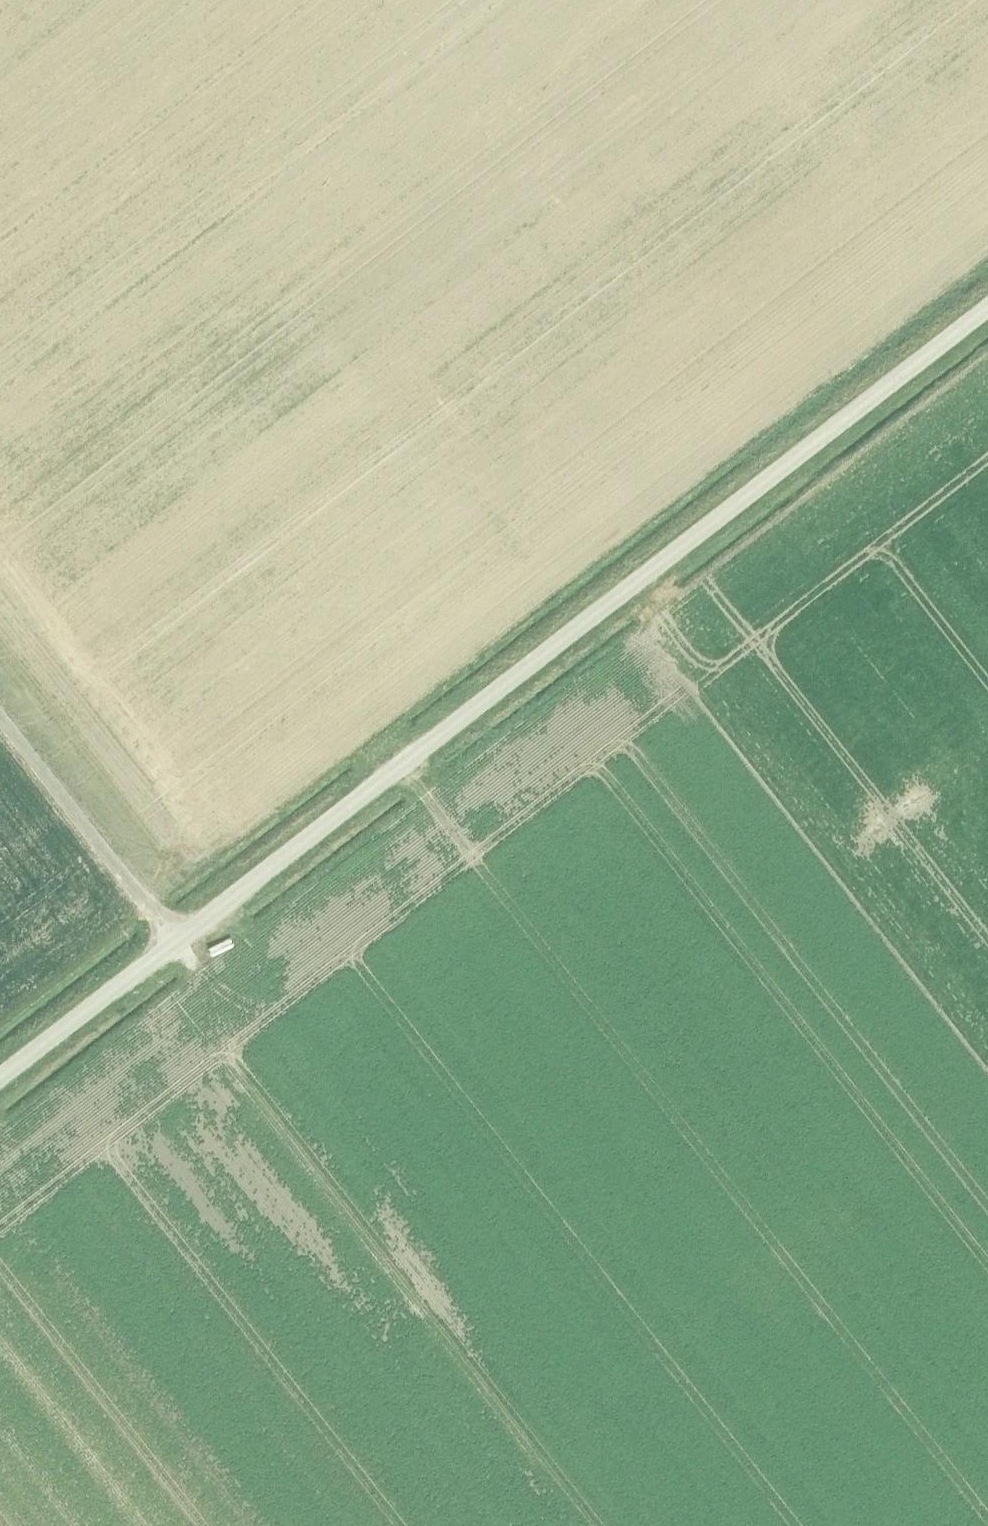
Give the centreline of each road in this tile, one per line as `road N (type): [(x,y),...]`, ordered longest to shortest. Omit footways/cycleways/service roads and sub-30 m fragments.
road 1 (unclassified): [(0,1078),(987,306)]
road 2 (track): [(173,942),(0,722)]

